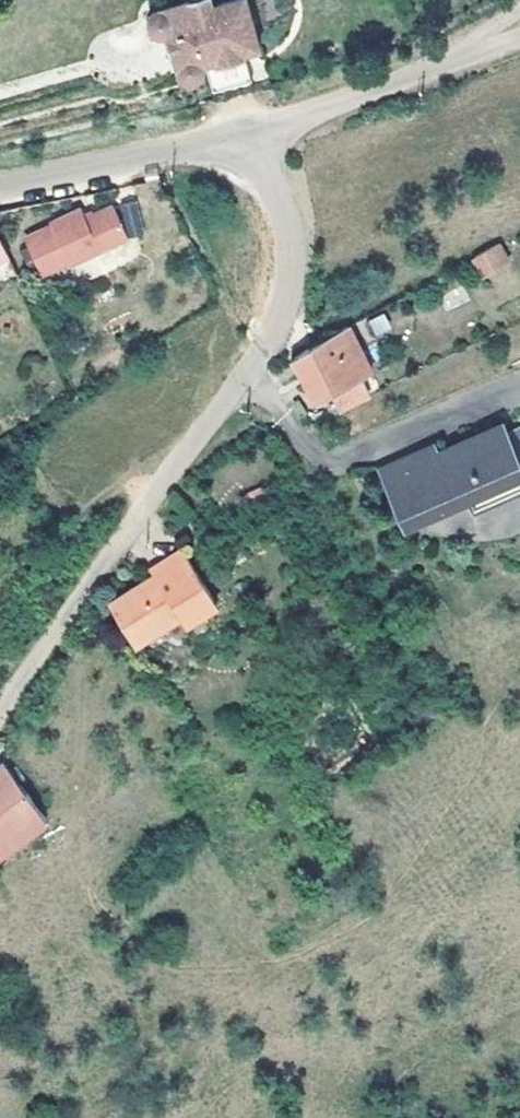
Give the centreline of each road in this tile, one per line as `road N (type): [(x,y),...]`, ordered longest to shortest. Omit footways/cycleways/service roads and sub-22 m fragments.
road 1 (track): [(0,892),(404,627)]
road 2 (track): [(309,451),(337,520),(519,801)]
road 3 (unclassified): [(231,127),(366,98),(519,44)]
road 4 (residential): [(0,181),(231,127)]

